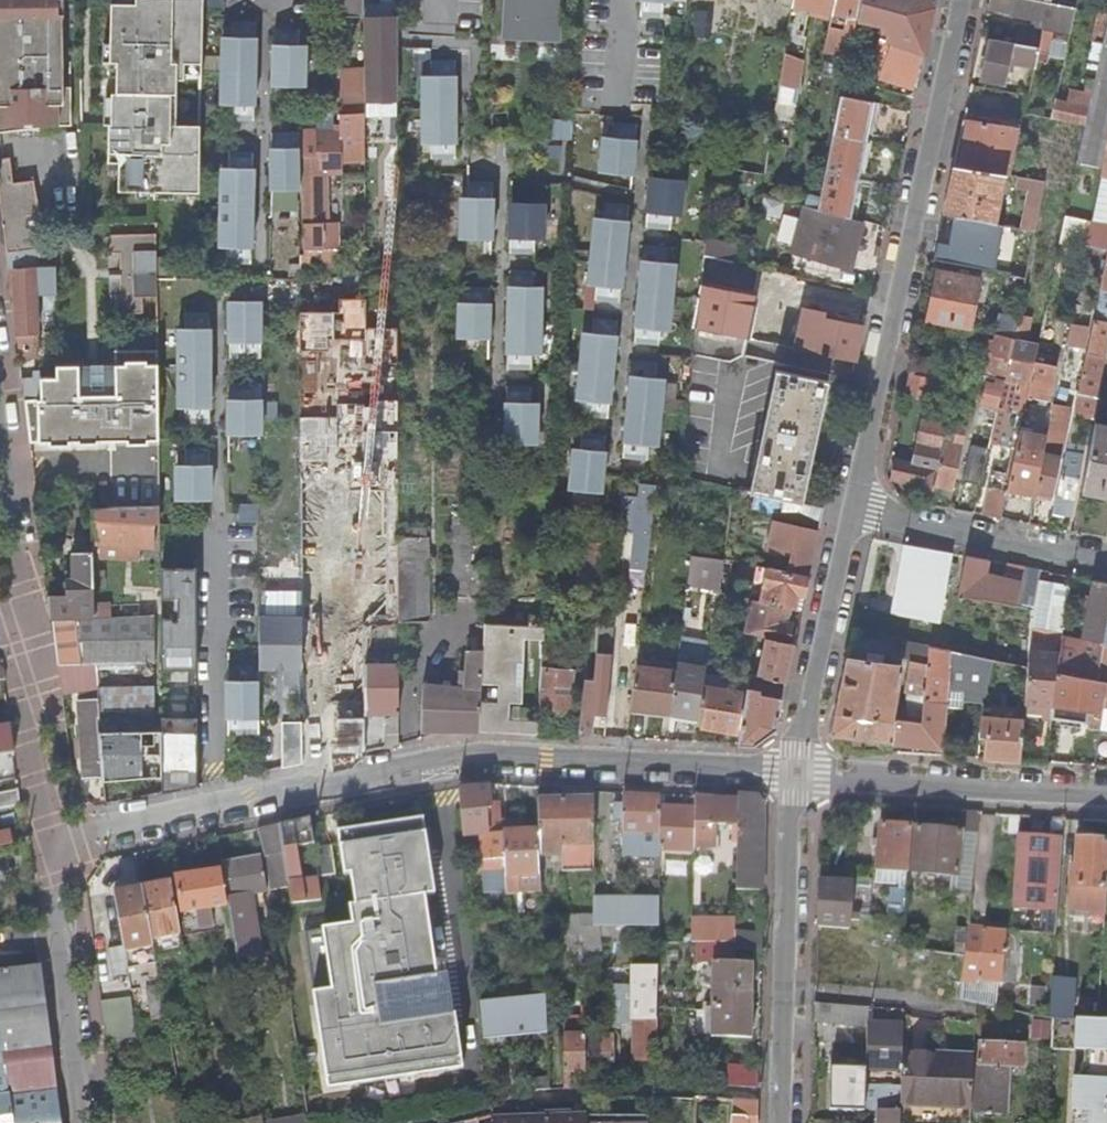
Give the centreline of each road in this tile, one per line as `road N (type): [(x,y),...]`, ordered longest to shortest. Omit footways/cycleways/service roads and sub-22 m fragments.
road 1 (residential): [(795,773),(469,757),(215,806)]
road 2 (residential): [(849,513),(954,0)]
road 3 (residential): [(779,1122),(795,773)]
road 4 (residential): [(795,773),(1106,791)]
road 5 (residential): [(44,841),(80,1122)]
road 6 (residential): [(215,806),(218,525)]
road 7 (residential): [(795,773),(849,513)]
road 8 (residential): [(1106,562),(849,513)]
road 9 (residential): [(13,608),(44,841)]
road 10 (residential): [(215,806),(44,841)]
road 11 (residential): [(623,0),(621,121)]

